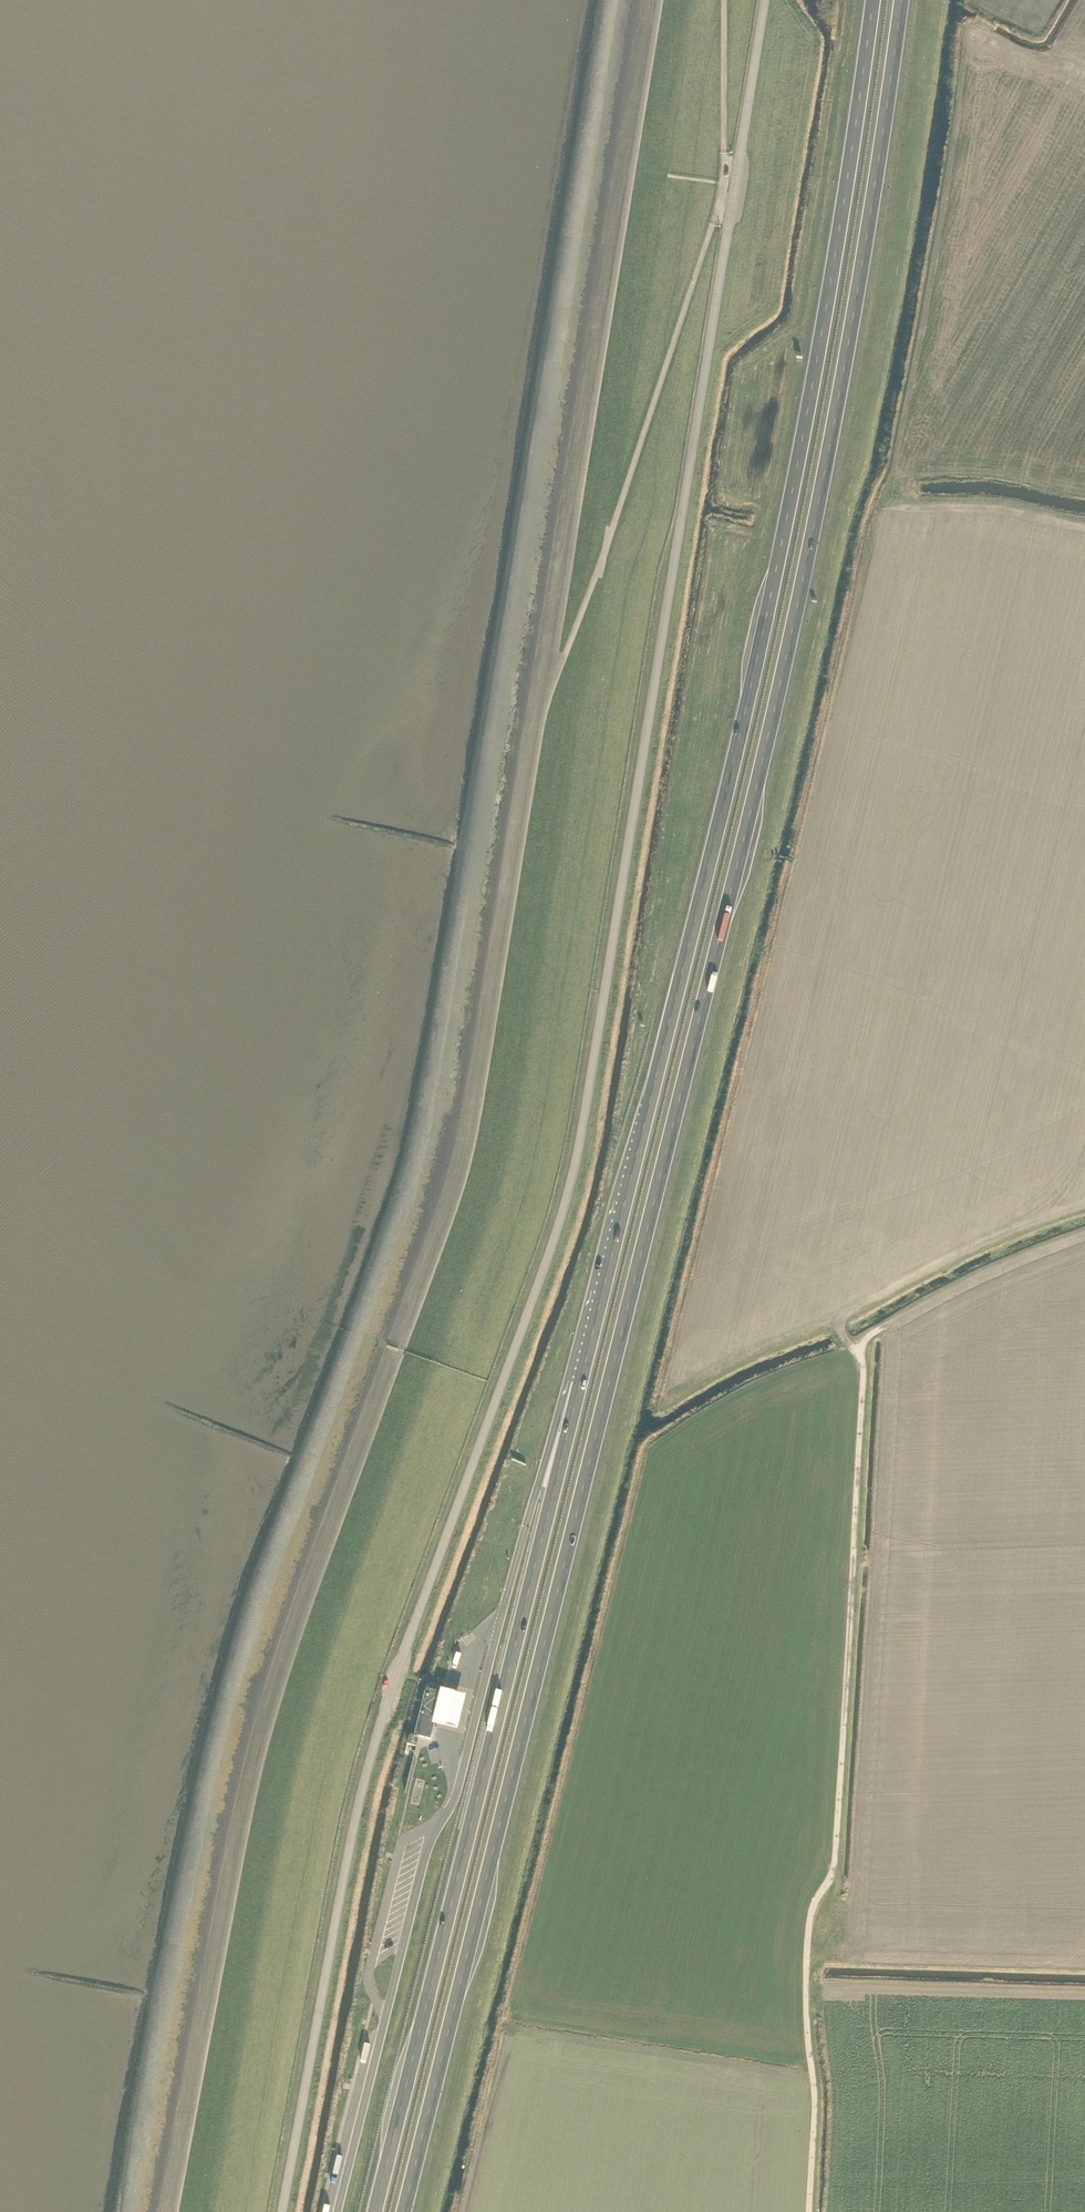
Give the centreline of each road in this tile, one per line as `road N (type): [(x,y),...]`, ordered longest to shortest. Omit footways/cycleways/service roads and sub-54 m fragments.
road 1 (unclassified): [(282,2211),(359,1814),(397,1675),(570,1195),(761,0)]
road 2 (trunk): [(403,2211),(808,541),(898,0)]
road 3 (trunk): [(870,0),(779,542),(719,820),(580,1384)]
road 4 (track): [(853,1344),(864,1359),(835,1865),(813,1910),(808,1947),(815,2094),(809,2211)]
road 5 (trunk): [(580,1384),(373,2211)]
road 6 (trunk): [(580,1384),(538,1485),(497,1632)]

